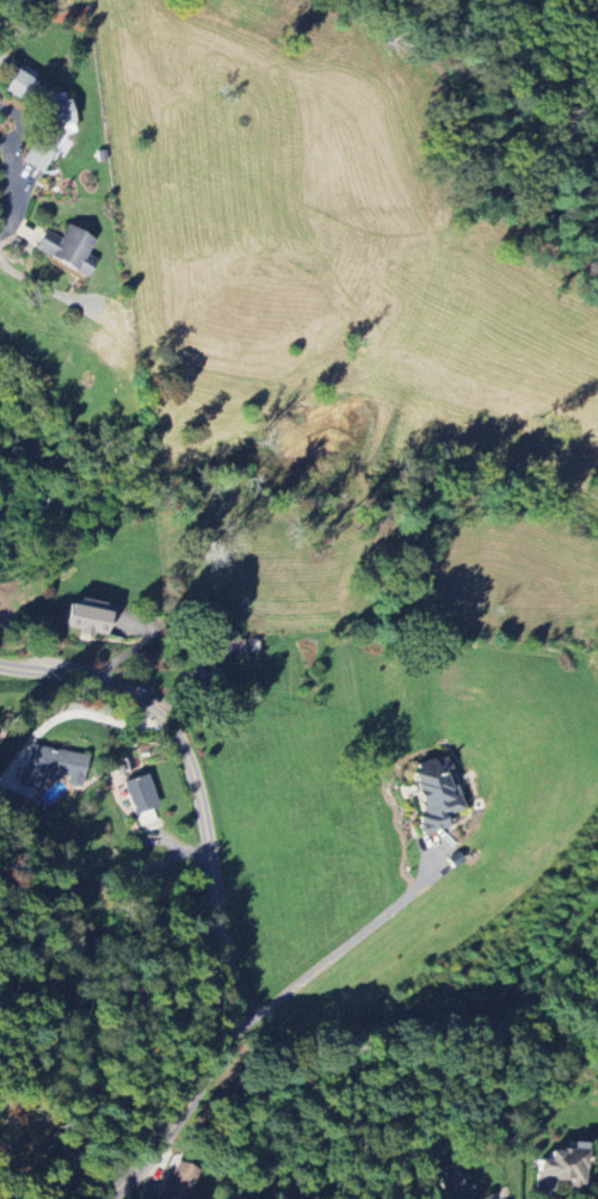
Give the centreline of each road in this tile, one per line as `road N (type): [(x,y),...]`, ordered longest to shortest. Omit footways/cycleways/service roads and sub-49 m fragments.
road 1 (tertiary): [(107,1198),(174,1129),(221,1038),(229,983),(201,795),(178,737),(142,700),(85,678),(0,665)]
road 2 (residential): [(211,851),(67,886),(0,870)]

